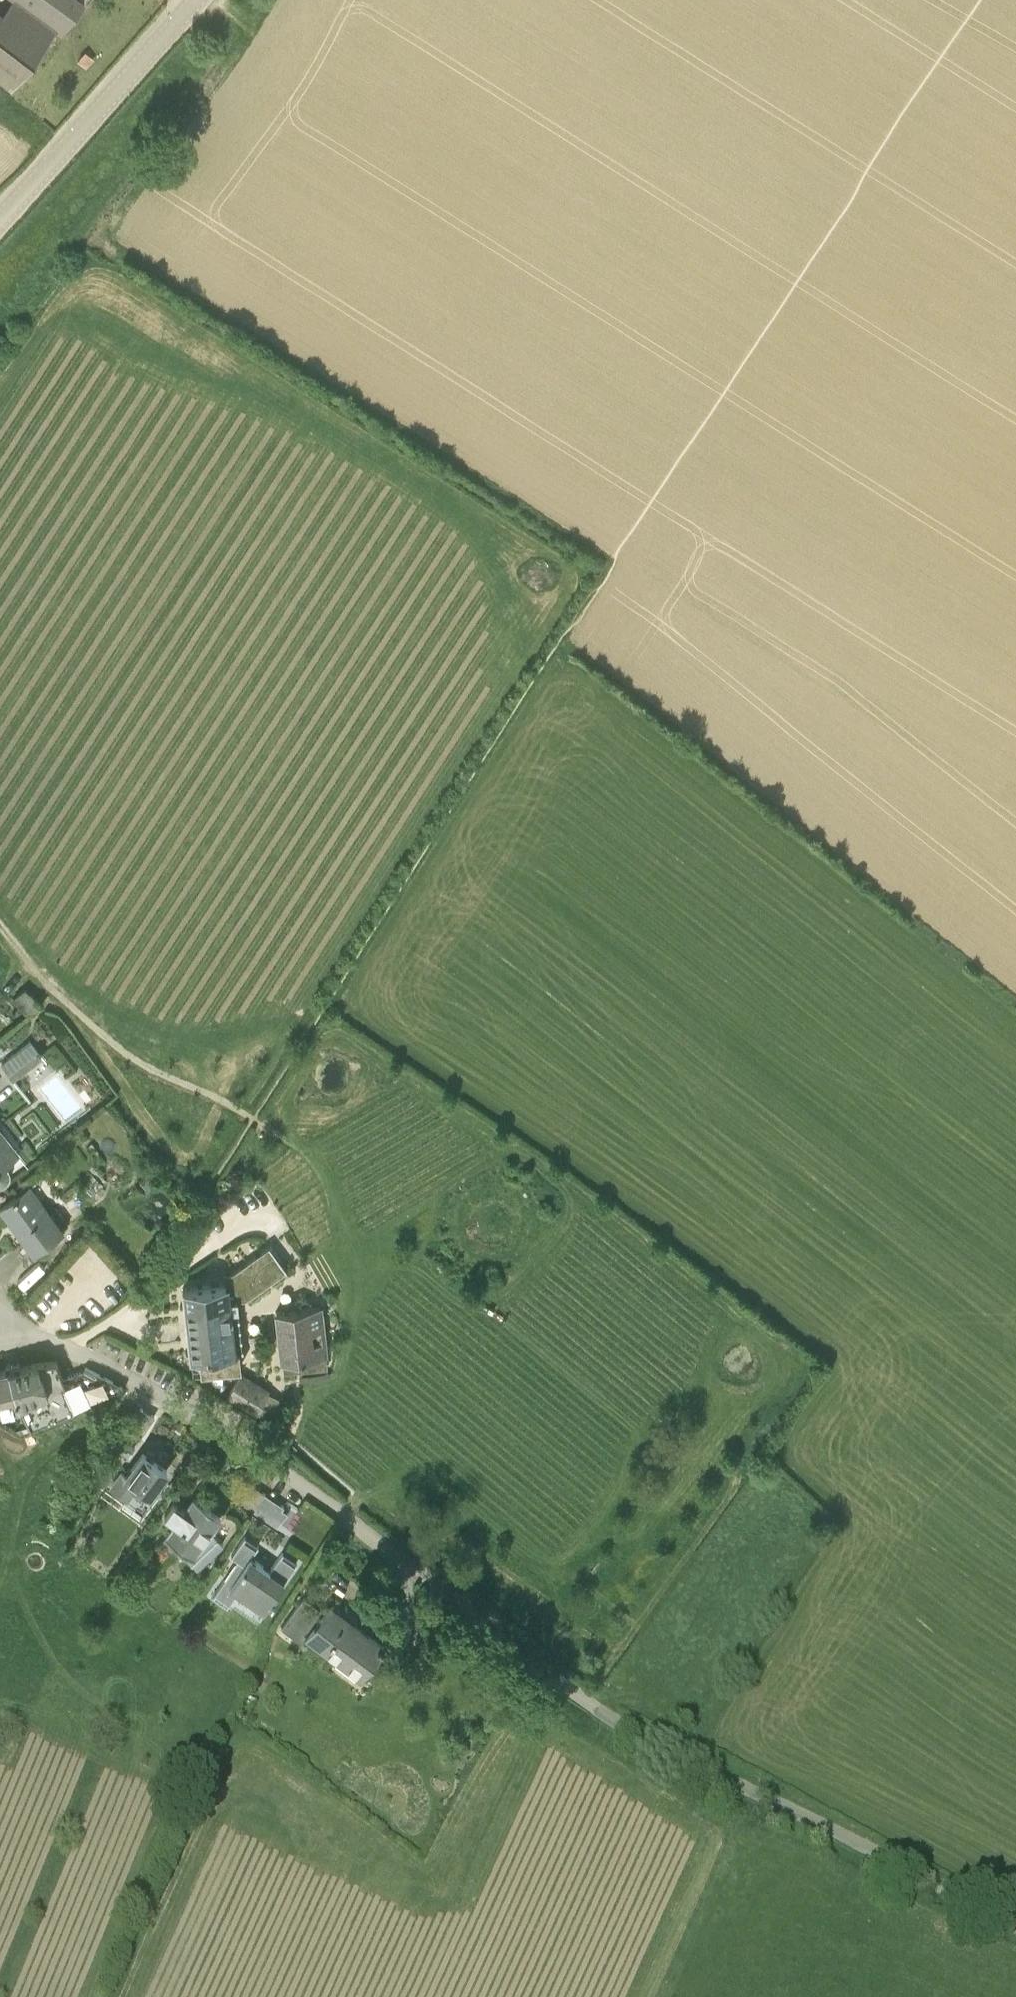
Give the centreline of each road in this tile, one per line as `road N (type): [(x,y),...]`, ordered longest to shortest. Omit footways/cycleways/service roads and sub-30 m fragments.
road 1 (residential): [(514,1646),(206,1420),(83,1354),(26,1340)]
road 2 (unclassified): [(1015,1926),(640,1737),(514,1646)]
road 3 (tertiary): [(0,219),(195,0)]

